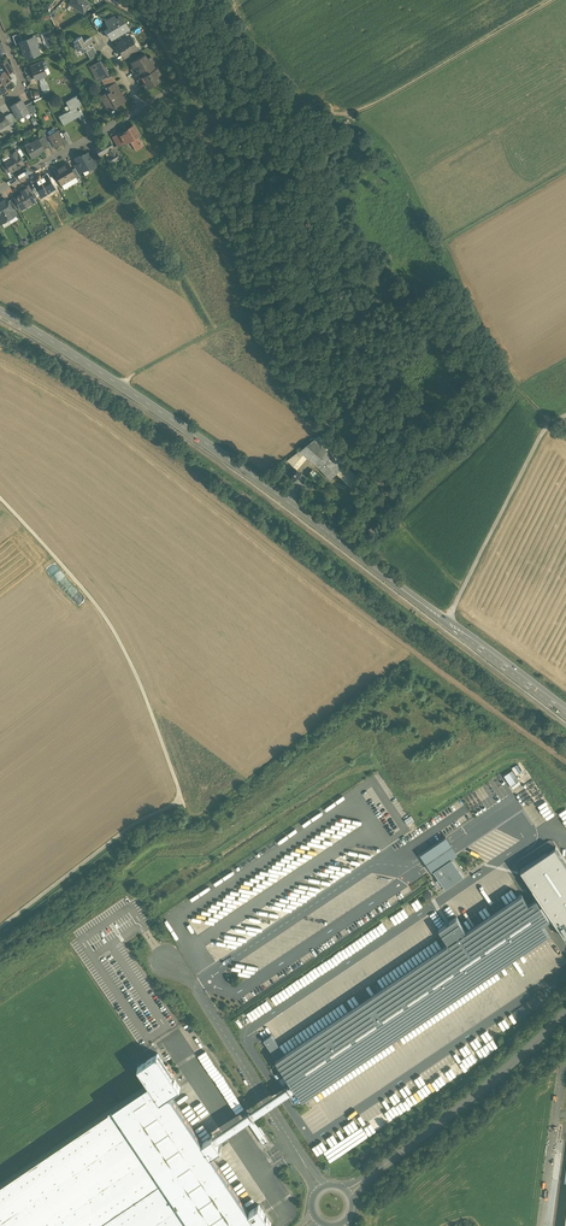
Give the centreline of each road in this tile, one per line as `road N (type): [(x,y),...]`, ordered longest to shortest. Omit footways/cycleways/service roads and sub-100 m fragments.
road 1 (secondary): [(565,711),(269,488),(0,311)]
road 2 (track): [(463,588),(296,404),(257,337),(226,228),(140,106)]
road 3 (track): [(0,929),(138,823),(182,801),(113,629),(0,499)]
road 4 (track): [(351,119),(388,141),(519,393)]
road 5 (unclassified): [(565,1010),(467,1101),(348,1192)]
road 6 (unclassified): [(320,1188),(194,988),(167,964)]
road 7 (track): [(447,622),(540,438),(565,416)]
road 8 (track): [(351,119),(555,0)]
road 9 (residential): [(142,105),(0,187)]
road 10 (track): [(118,384),(250,310)]
road 11 (track): [(227,0),(284,68),(289,110)]

